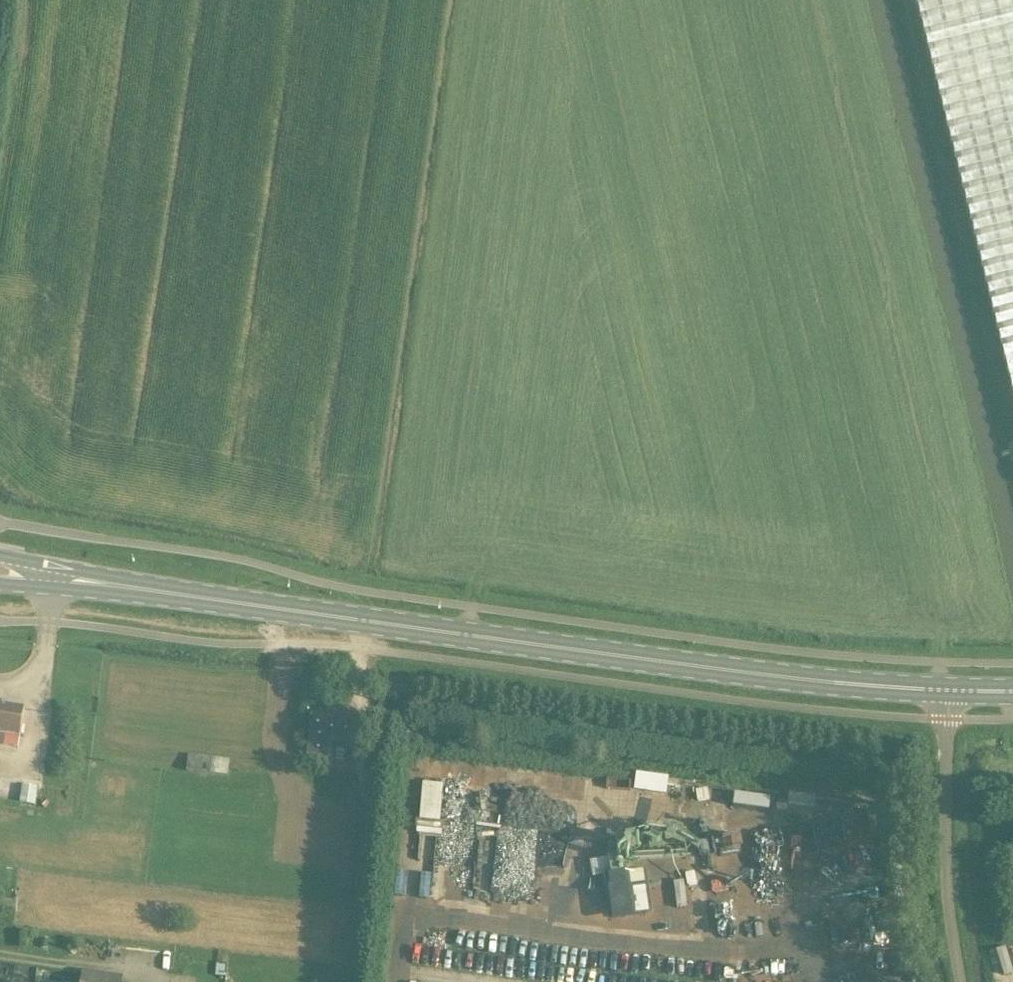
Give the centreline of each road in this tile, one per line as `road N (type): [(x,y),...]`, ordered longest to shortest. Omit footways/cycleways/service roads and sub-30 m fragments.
road 1 (primary): [(0,572),(896,705),(1012,708)]

